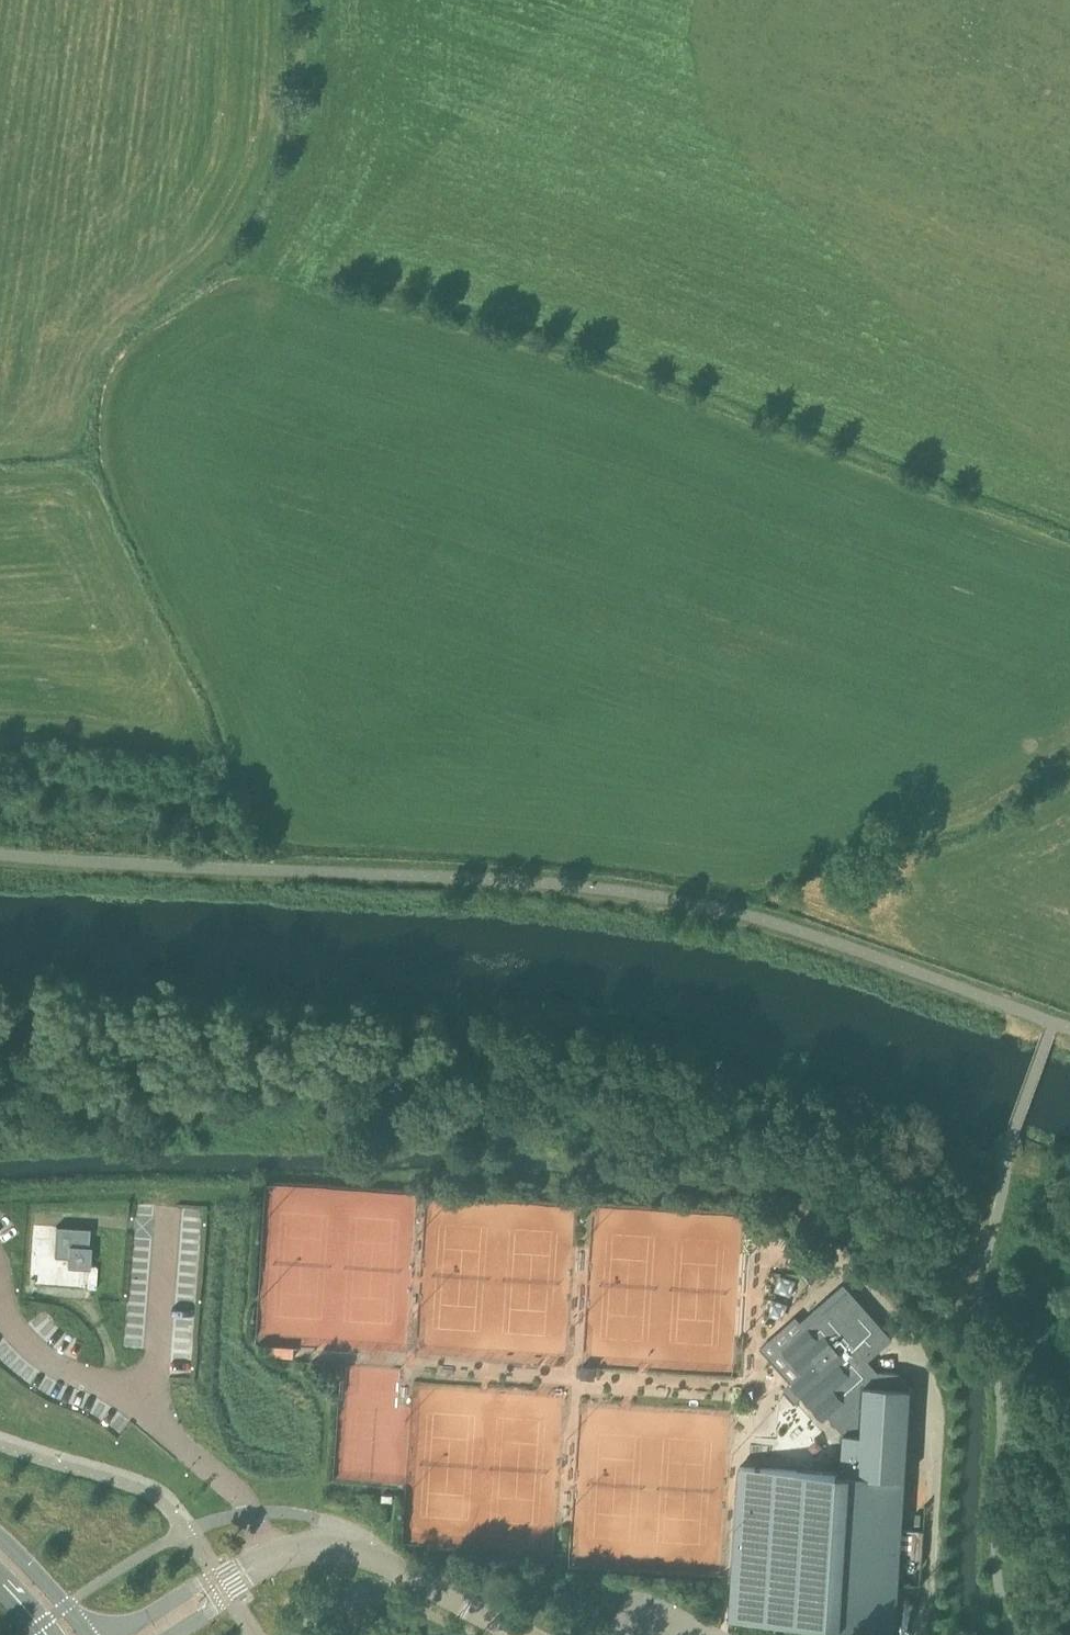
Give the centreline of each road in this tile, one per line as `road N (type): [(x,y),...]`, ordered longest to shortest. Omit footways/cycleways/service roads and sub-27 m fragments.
road 1 (residential): [(272,1561),(236,1493),(132,1408),(72,1372)]
road 2 (residential): [(517,1634),(363,1550),(298,1547),(272,1561)]
road 3 (residential): [(272,1561),(138,1634)]
road 4 (secondary): [(90,1634),(0,1542)]

